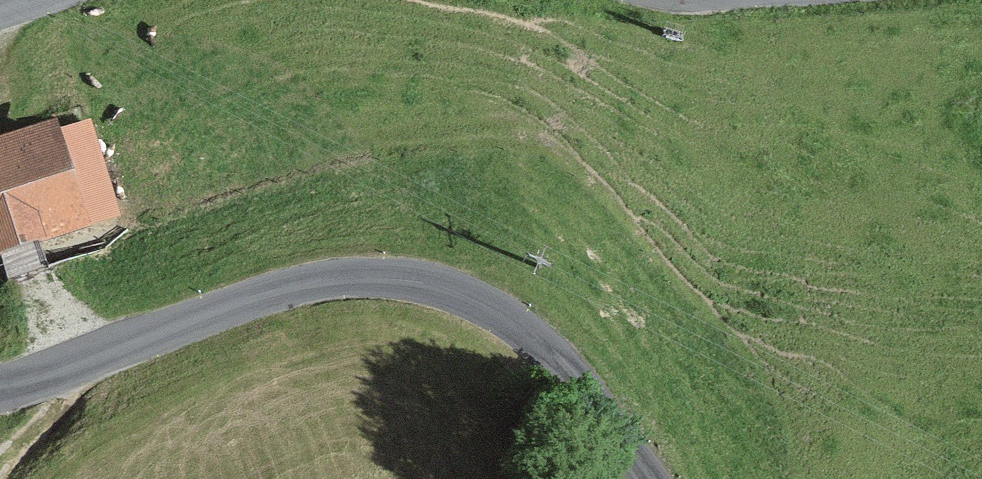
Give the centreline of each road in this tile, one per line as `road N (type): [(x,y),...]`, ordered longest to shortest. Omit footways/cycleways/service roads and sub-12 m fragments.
road 1 (unclassified): [(0,384),(354,274),(448,288),(542,333),(664,478)]
road 2 (track): [(0,477),(94,352)]

